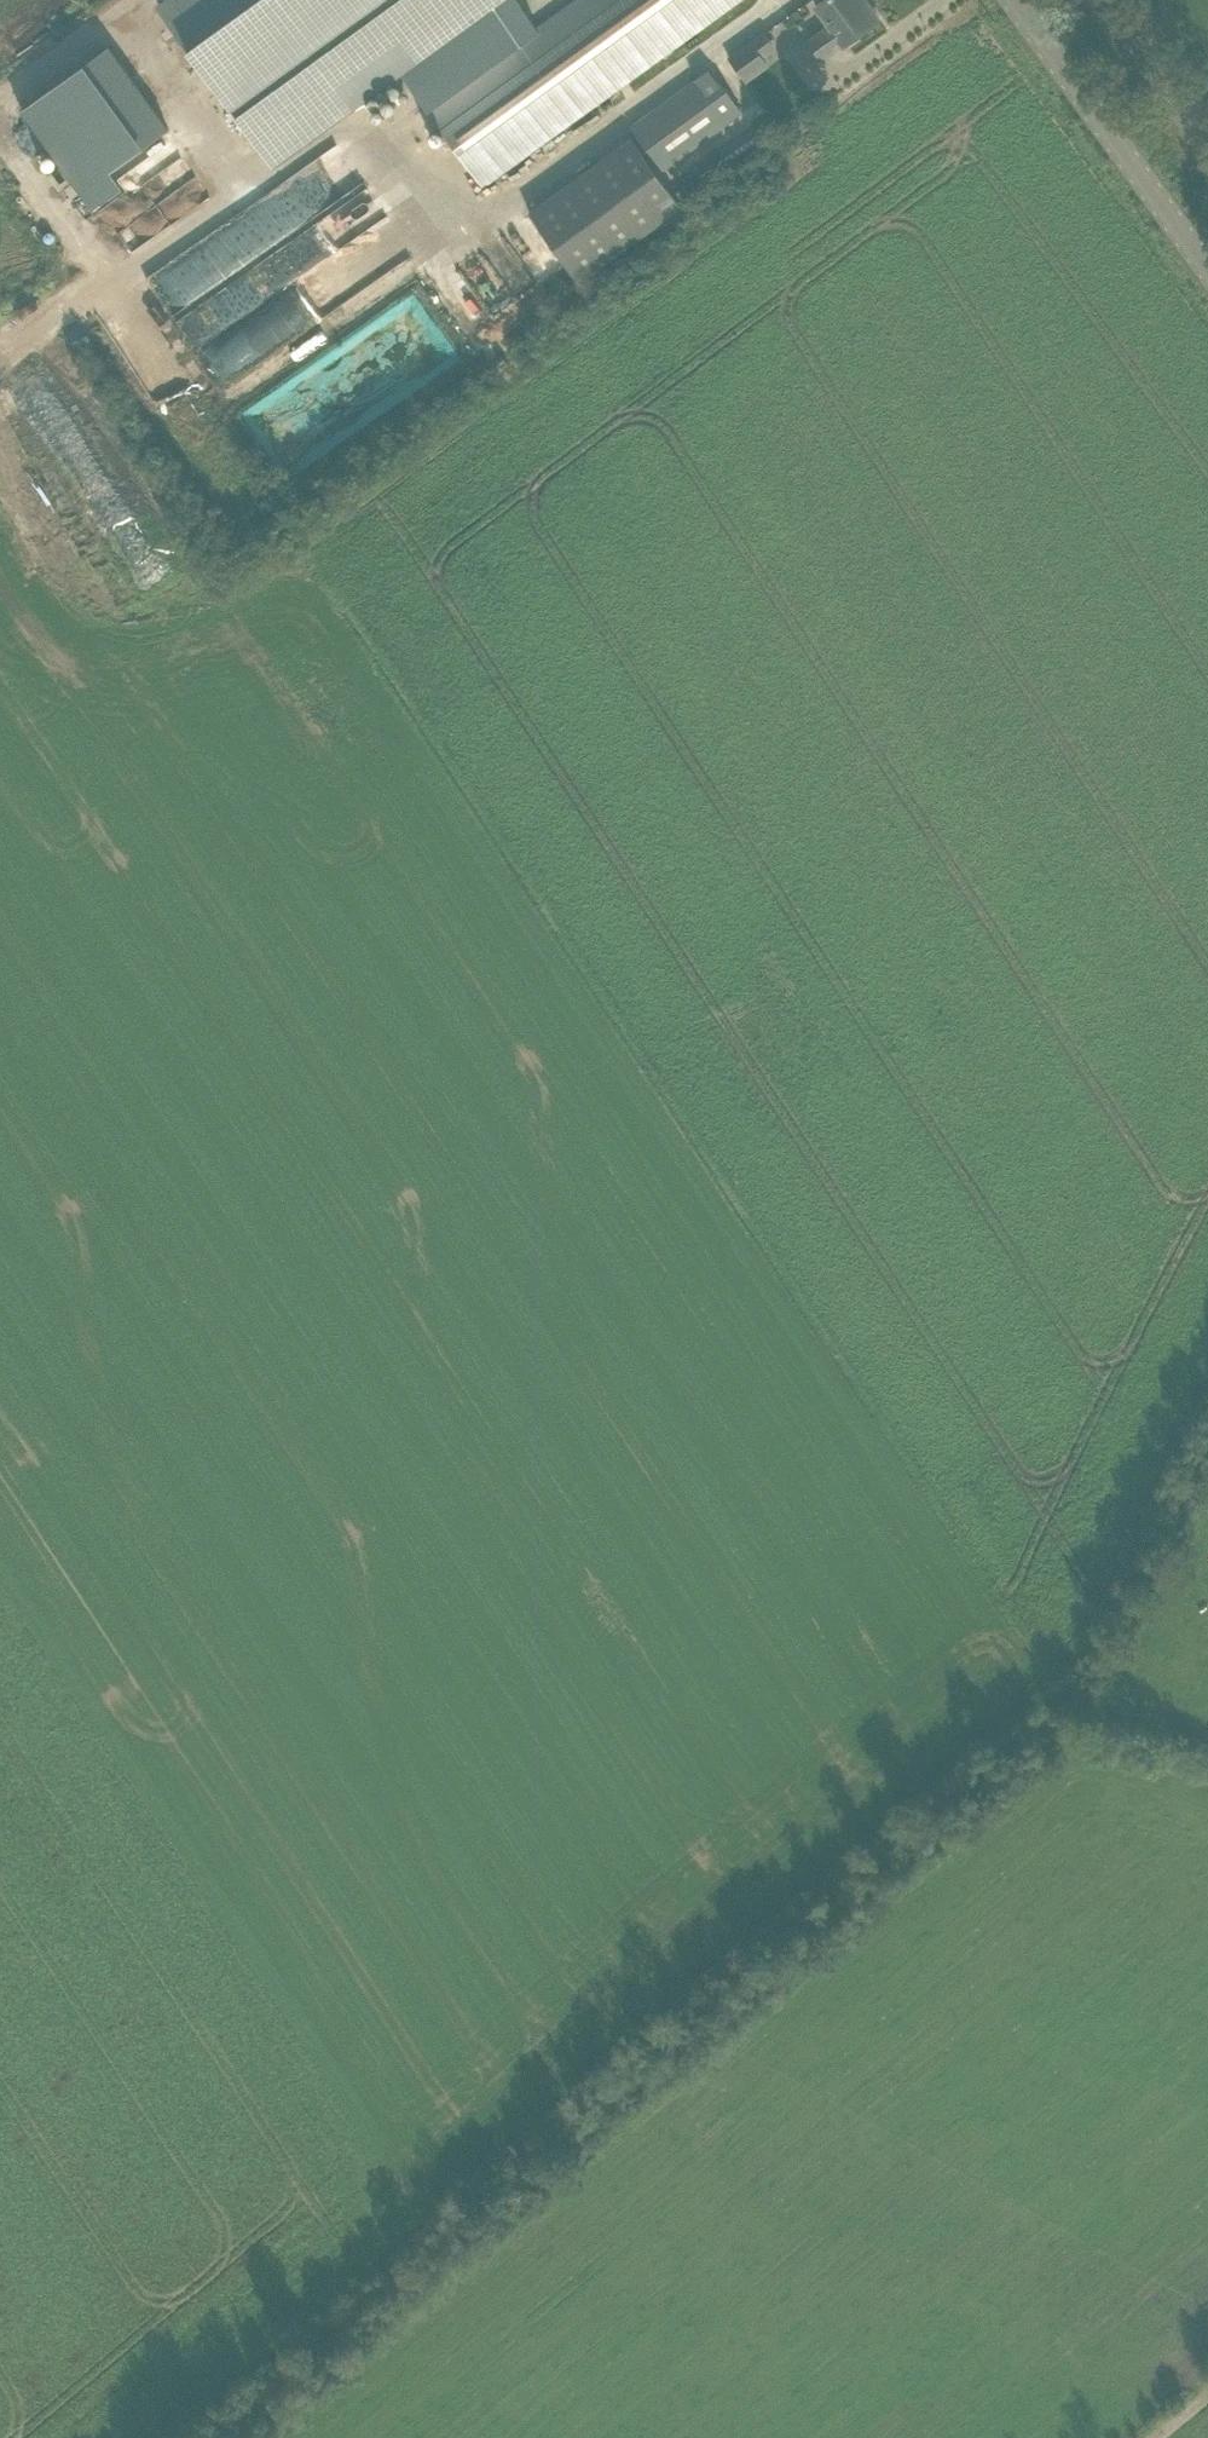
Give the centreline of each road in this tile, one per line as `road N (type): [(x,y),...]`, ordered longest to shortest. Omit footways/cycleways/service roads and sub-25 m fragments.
road 1 (tertiary): [(1207,274),(1009,0)]

